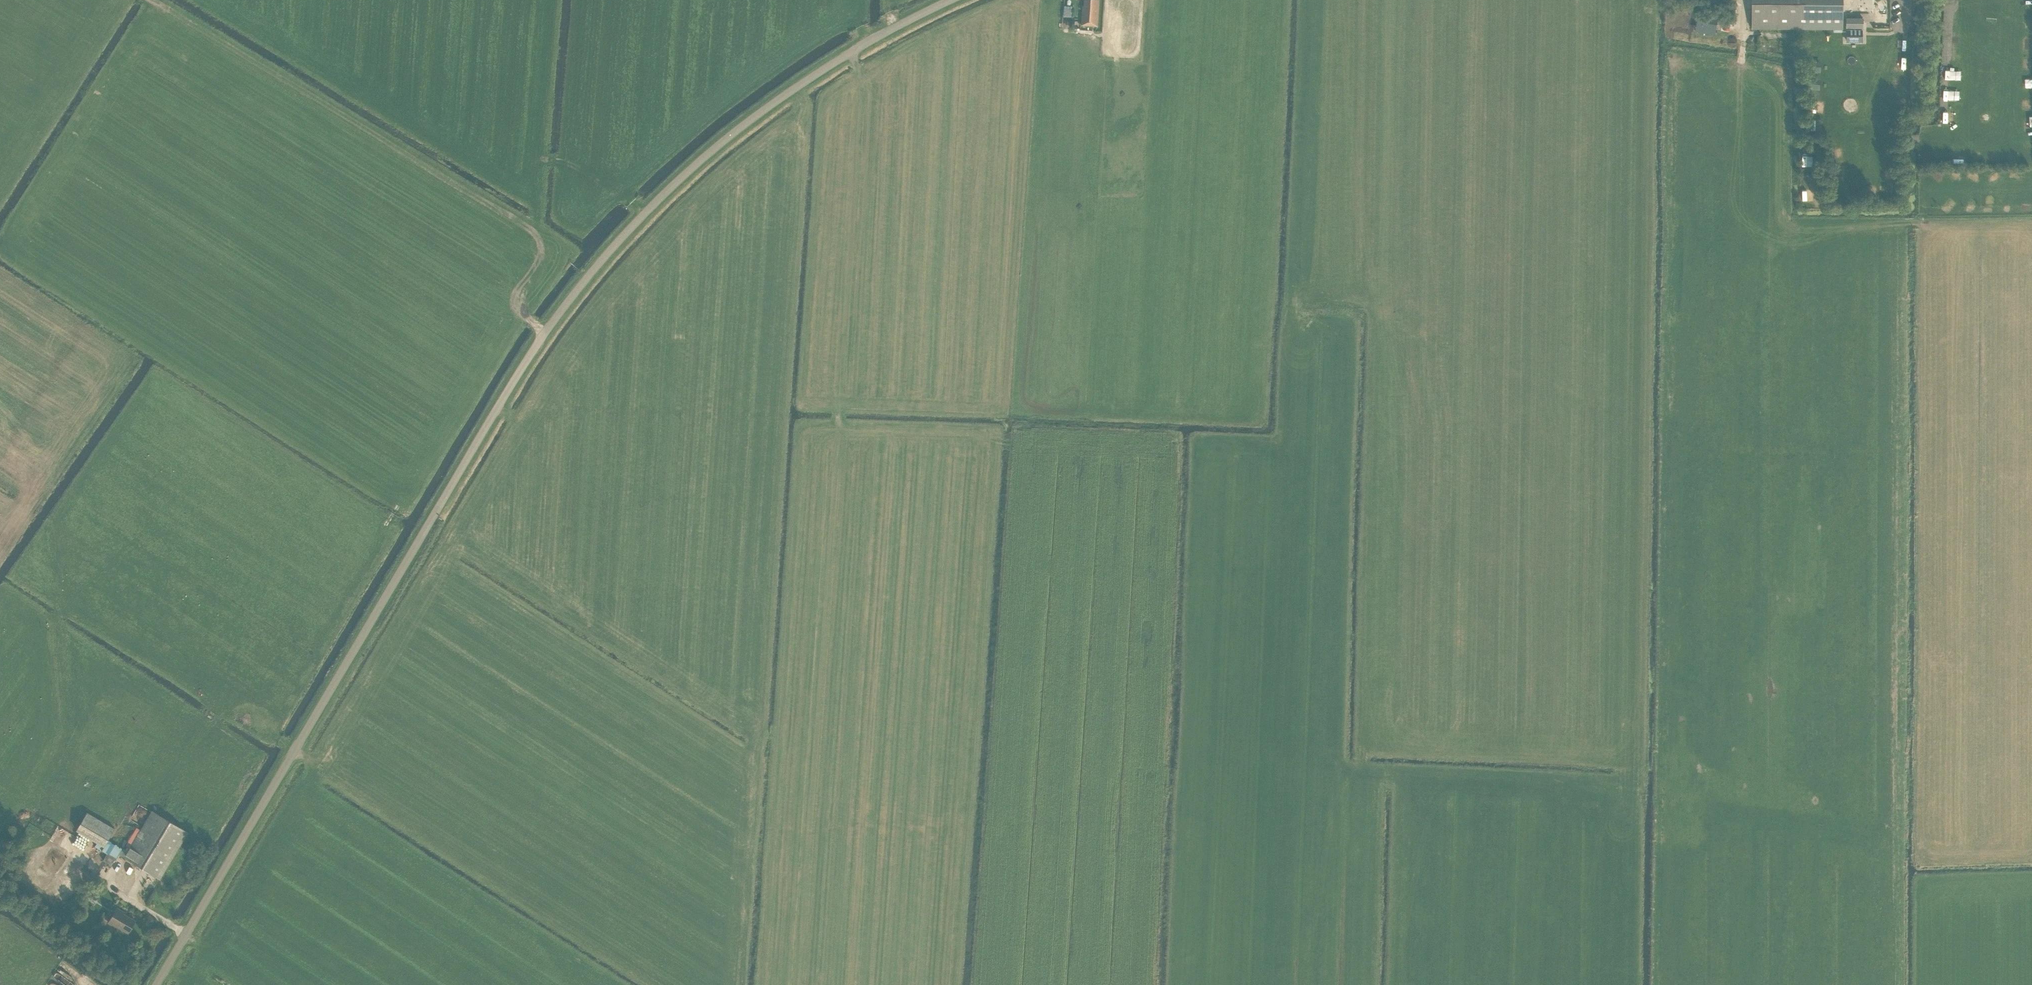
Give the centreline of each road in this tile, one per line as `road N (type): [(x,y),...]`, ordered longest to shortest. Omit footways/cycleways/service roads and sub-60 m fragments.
road 1 (unclassified): [(158,984),(513,383),(599,264),(697,165),(776,103),(956,0)]

